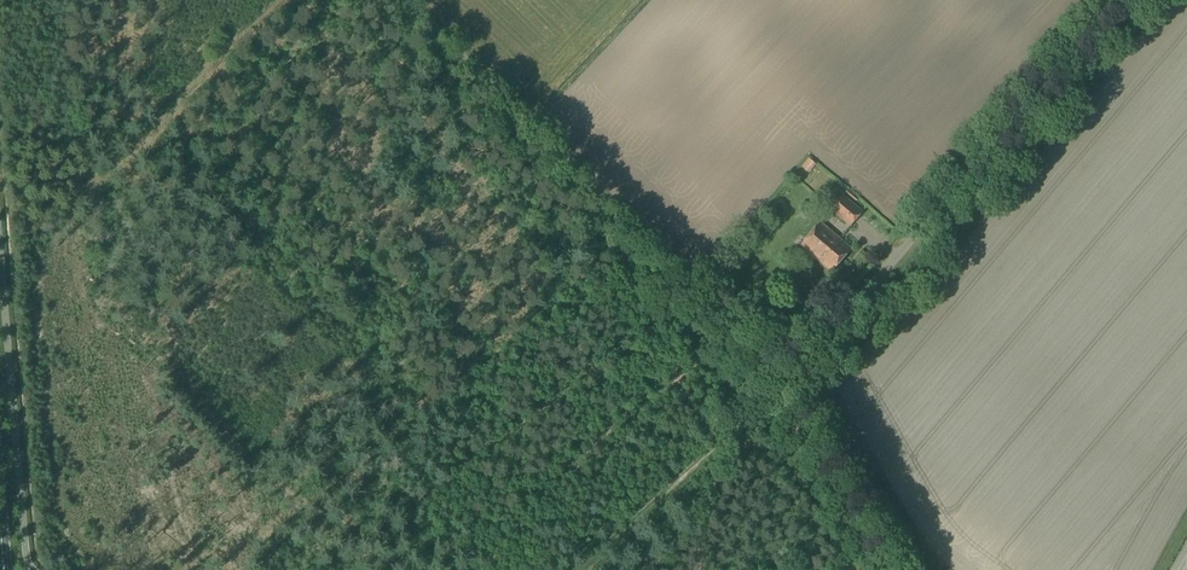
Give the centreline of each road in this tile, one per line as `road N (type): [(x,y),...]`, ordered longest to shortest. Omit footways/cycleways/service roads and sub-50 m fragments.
road 1 (unclassified): [(783,389),(408,0)]
road 2 (unclassified): [(783,389),(1125,0)]
road 3 (track): [(783,389),(582,569)]
road 4 (track): [(128,181),(311,0)]
road 5 (unclassified): [(890,569),(783,389)]

